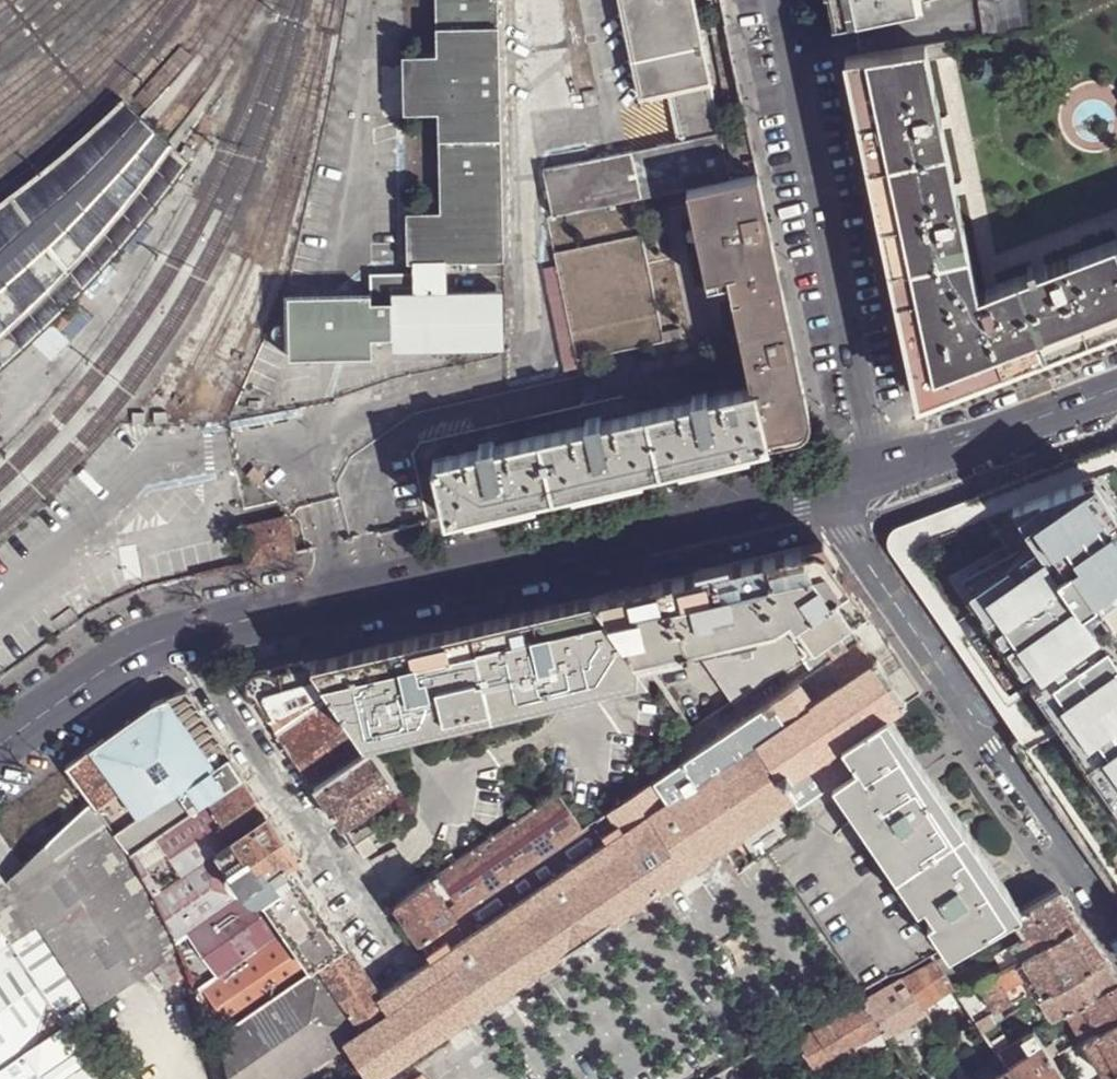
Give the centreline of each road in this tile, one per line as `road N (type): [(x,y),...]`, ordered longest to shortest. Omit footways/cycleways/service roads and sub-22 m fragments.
road 1 (tertiary): [(820,487),(182,634)]
road 2 (residential): [(820,487),(844,536),(1116,938)]
road 3 (residential): [(778,0),(880,472)]
road 4 (residential): [(182,634),(397,964)]
road 5 (tertiary): [(1116,391),(880,472)]
road 6 (tertiary): [(182,634),(109,666),(0,744)]

